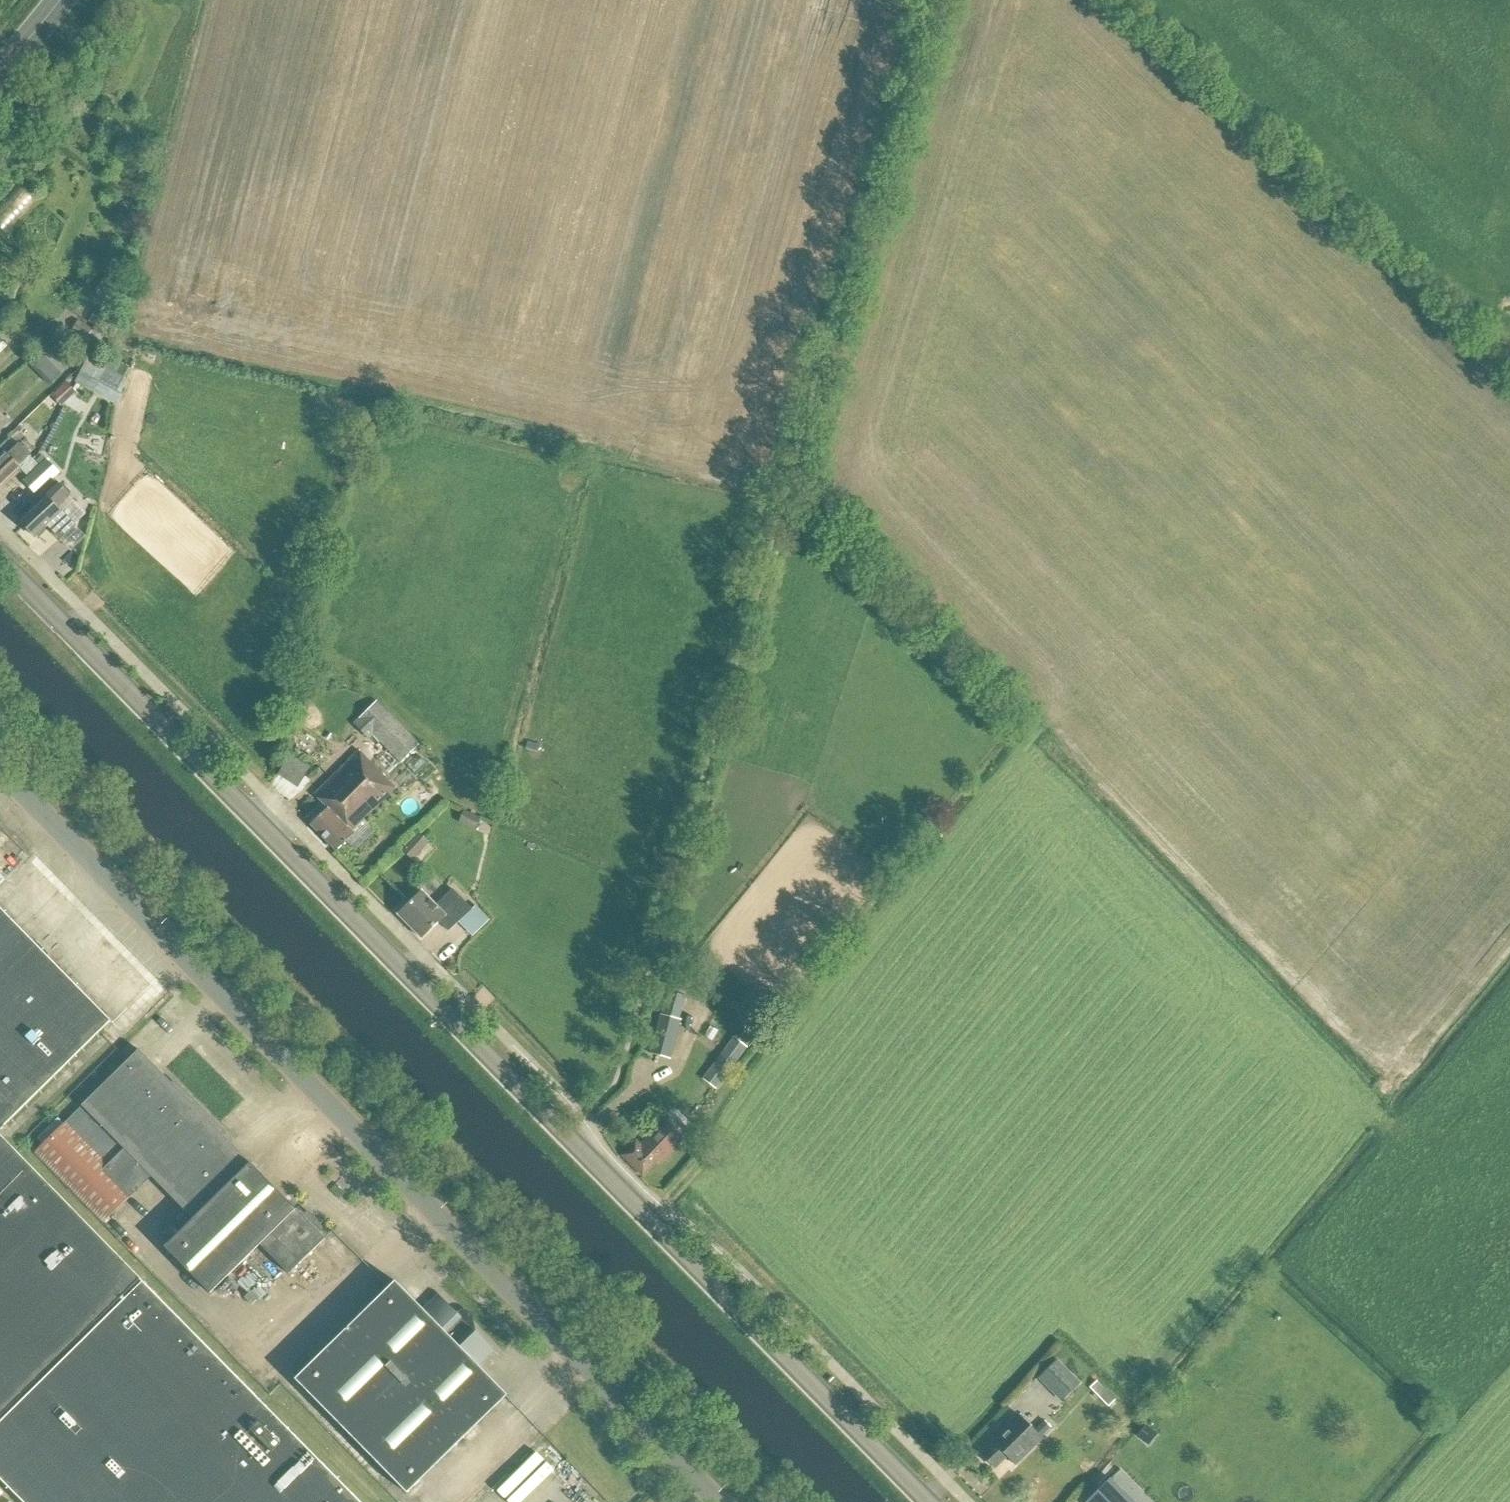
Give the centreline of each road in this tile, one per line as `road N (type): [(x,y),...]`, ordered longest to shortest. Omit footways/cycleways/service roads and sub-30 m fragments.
road 1 (secondary): [(926,1501),(0,561)]
road 2 (unclassified): [(721,1501),(0,772)]

